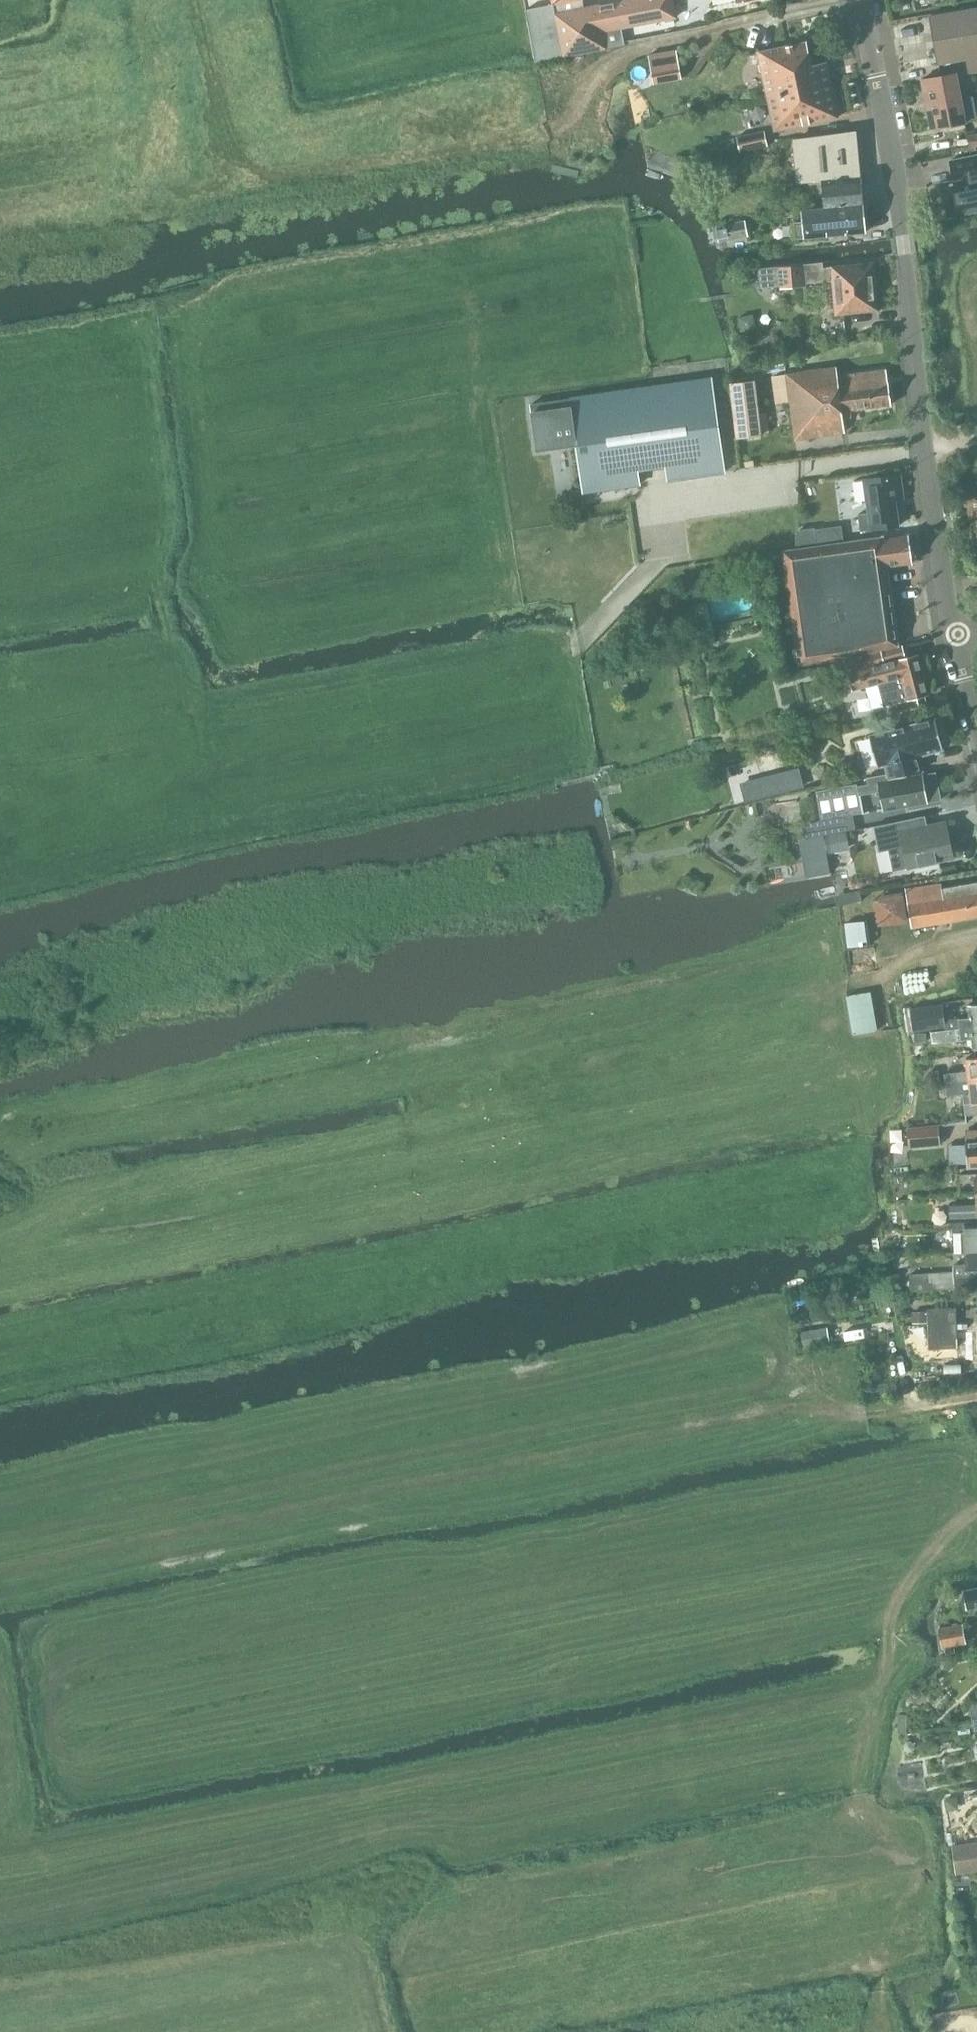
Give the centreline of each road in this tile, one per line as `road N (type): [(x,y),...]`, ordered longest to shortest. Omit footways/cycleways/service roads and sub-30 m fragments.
road 1 (track): [(192,0),(224,132),(240,161),(271,176),(534,140),(558,128),(626,53),(856,0)]
road 2 (tertiary): [(952,641),(902,234),(861,0)]
road 3 (track): [(976,1514),(909,1531),(892,1560),(877,1703)]
road 4 (track): [(791,1407),(854,1415),(956,1402)]

